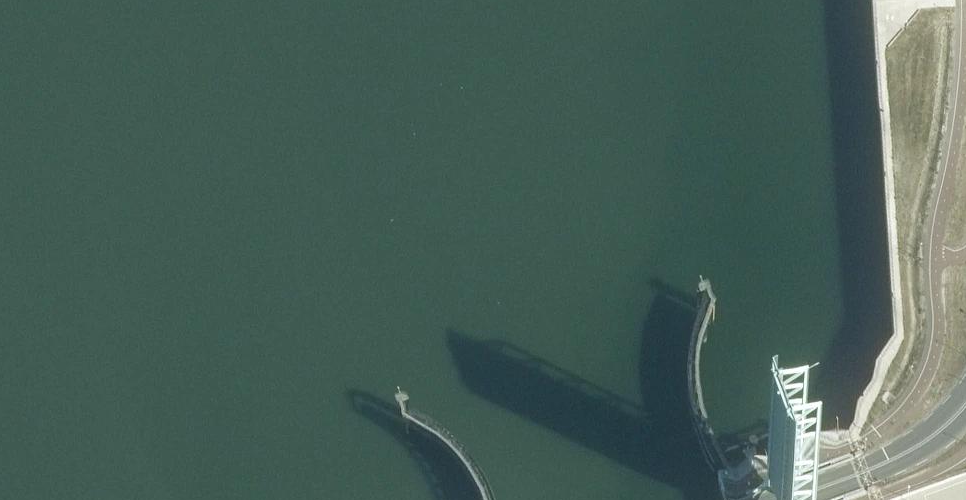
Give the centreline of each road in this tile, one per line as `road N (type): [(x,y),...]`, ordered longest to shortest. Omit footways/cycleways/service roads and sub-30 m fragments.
road 1 (secondary): [(965,405),(912,453),(797,499)]

